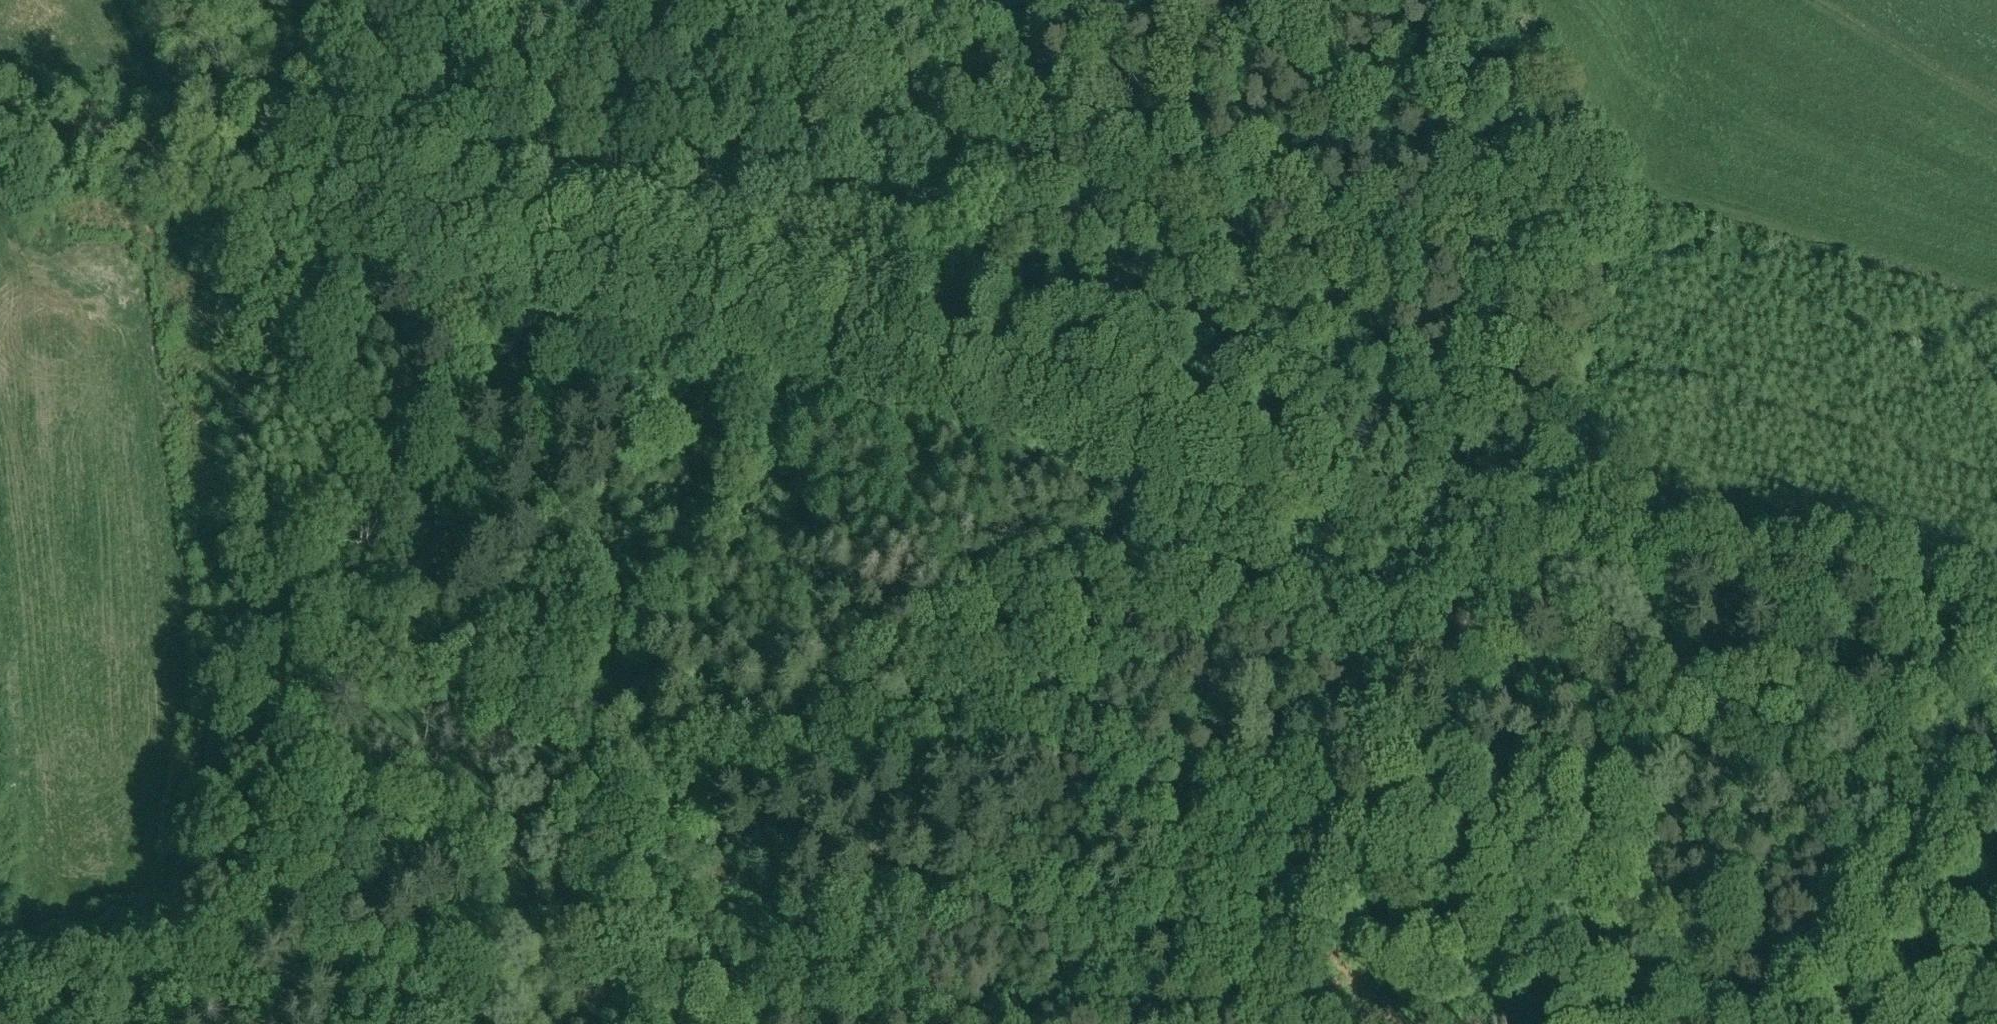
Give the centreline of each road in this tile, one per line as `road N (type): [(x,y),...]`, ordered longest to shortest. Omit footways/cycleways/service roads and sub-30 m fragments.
road 1 (track): [(865,336),(1996,633)]
road 2 (track): [(0,109),(865,336)]

